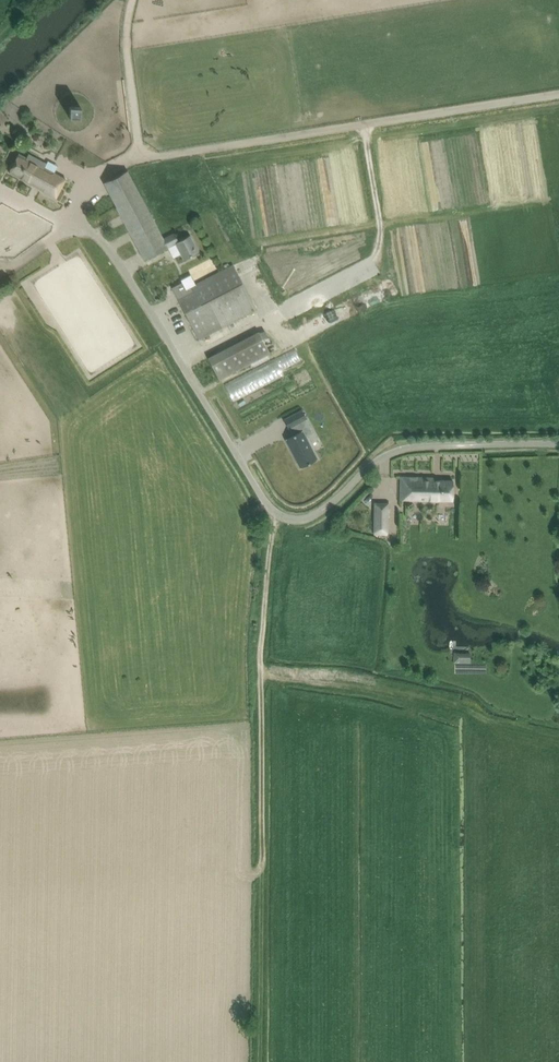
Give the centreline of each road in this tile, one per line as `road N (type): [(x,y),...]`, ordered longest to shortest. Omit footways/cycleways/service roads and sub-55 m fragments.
road 1 (unclassified): [(558,444),(404,449),(312,516),(283,516),(114,252),(70,220)]
road 2 (track): [(276,511),(261,670),(261,1061)]
road 3 (track): [(141,157),(558,92)]
road 4 (track): [(141,157),(127,56),(131,0)]

